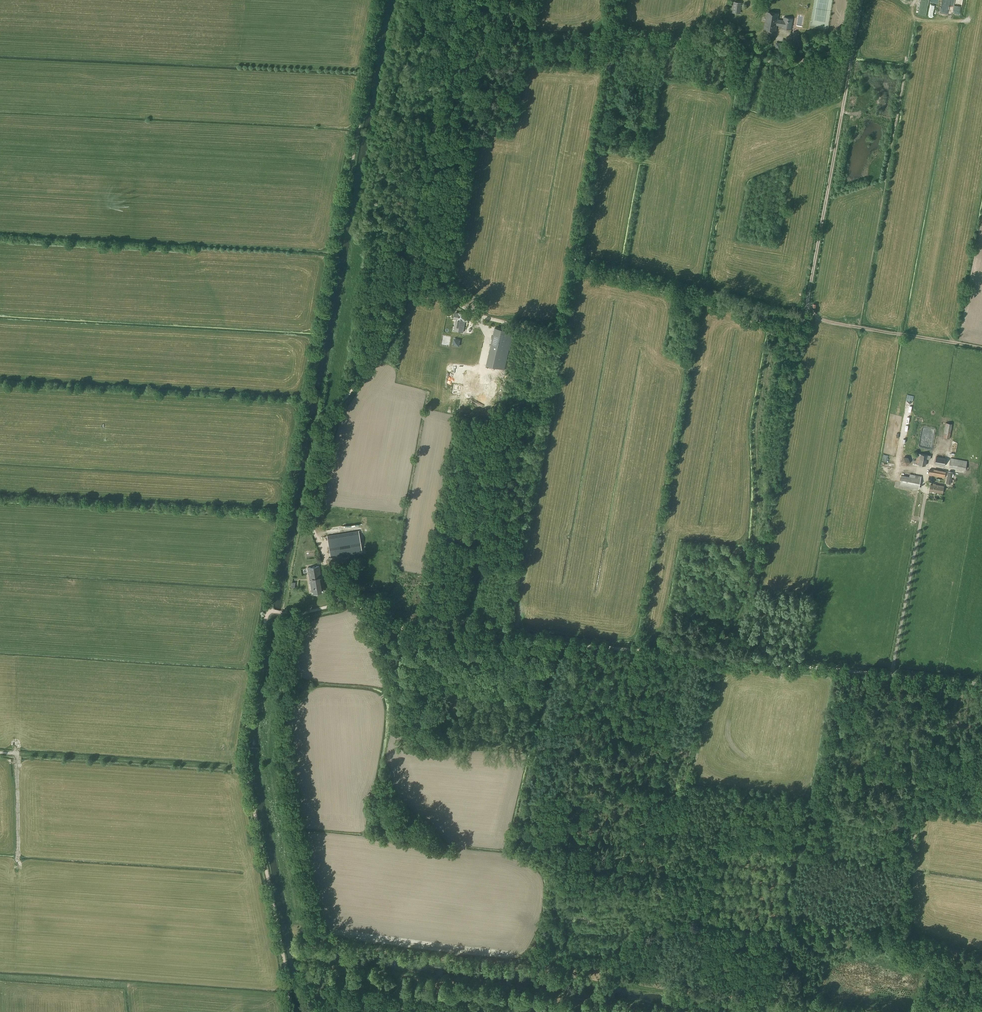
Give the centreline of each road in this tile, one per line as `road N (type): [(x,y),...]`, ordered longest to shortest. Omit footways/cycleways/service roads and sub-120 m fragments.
road 1 (track): [(266,612),(381,0)]
road 2 (track): [(360,606),(388,626),(943,679)]
road 3 (track): [(616,30),(669,39),(719,27),(772,61),(809,60),(852,42),(807,302)]
road 4 (track): [(414,263),(486,320),(558,334),(616,30)]
road 5 (track): [(290,1011),(245,760),(266,612)]
road 6 (track): [(951,1011),(943,951),(902,942),(943,679)]
road 7 (track): [(347,593),(334,582),(310,512),(329,427),(373,359),(414,263)]
road 8 (track): [(295,615),(288,633),(288,745),(312,879),(308,949)]
road 9 (track): [(246,767),(0,751)]
road 10 (track): [(807,302),(826,322),(981,349)]

